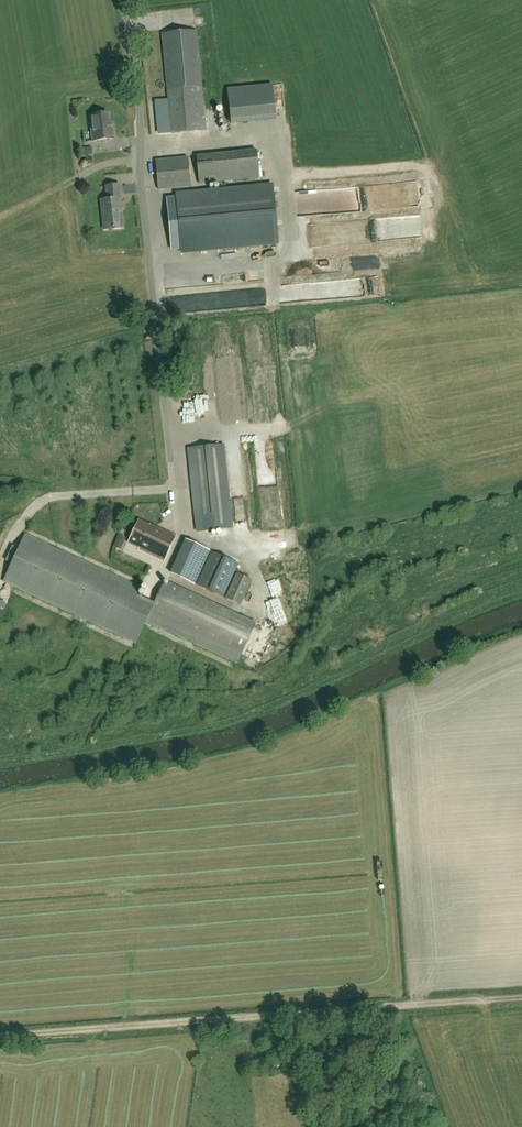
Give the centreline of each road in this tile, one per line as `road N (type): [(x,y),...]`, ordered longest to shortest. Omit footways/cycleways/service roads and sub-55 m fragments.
road 1 (track): [(0,566),(24,521),(53,497),(178,487)]

